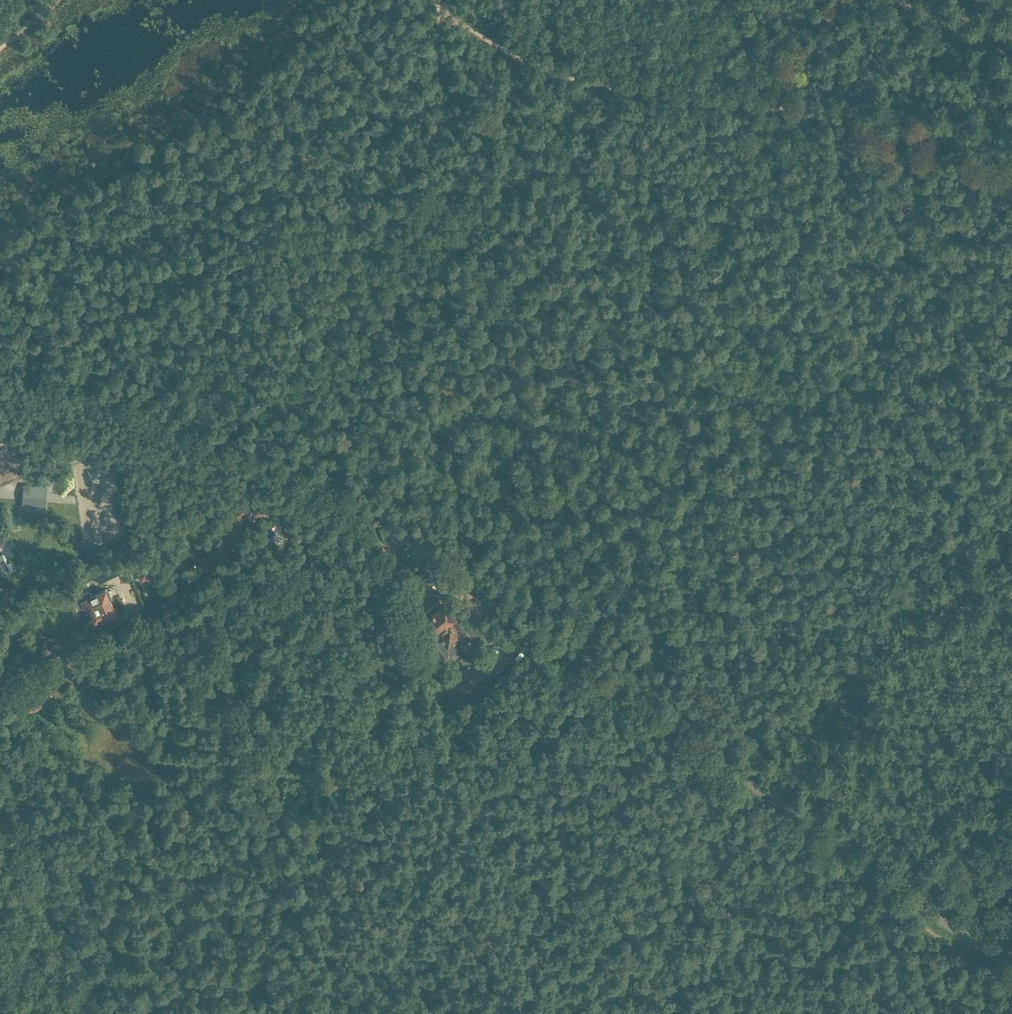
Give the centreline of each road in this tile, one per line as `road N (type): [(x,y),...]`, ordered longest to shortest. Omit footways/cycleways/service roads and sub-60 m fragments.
road 1 (unclassified): [(1011,971),(391,525),(0,359)]
road 2 (tertiary): [(102,1013),(0,761)]

